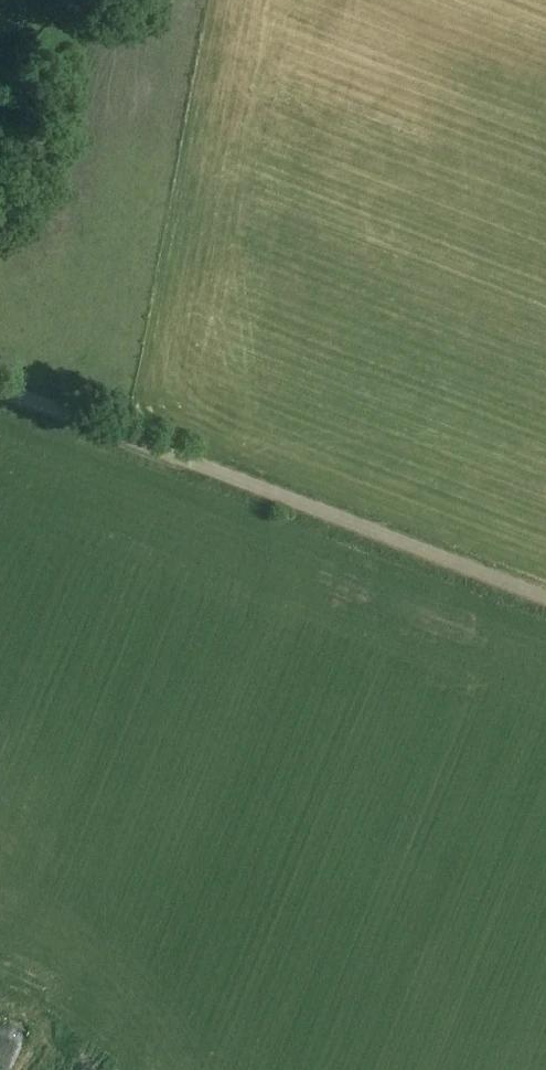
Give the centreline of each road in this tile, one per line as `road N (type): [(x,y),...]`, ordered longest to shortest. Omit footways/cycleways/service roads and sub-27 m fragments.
road 1 (unclassified): [(545,596),(0,387)]

